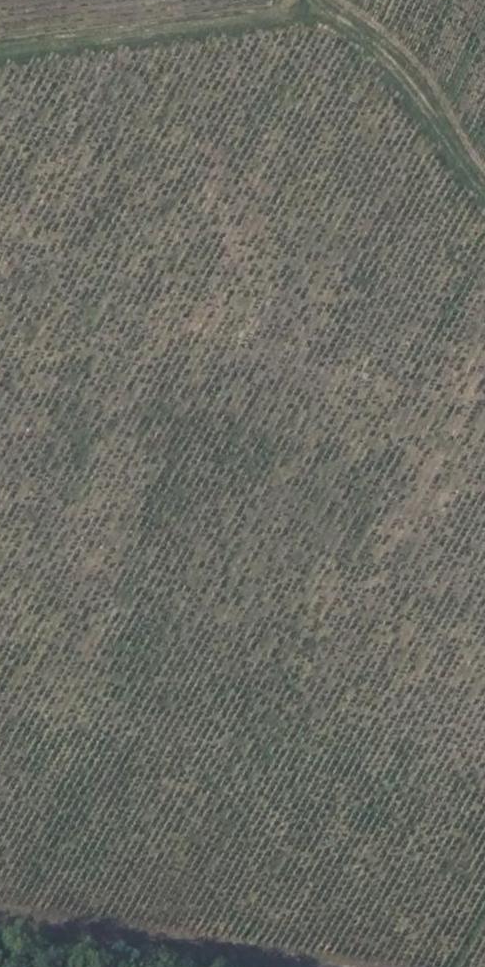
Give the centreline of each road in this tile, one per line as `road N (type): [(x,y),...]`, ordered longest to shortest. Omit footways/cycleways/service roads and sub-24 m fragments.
road 1 (track): [(0,61),(328,17),(390,64),(484,188)]

